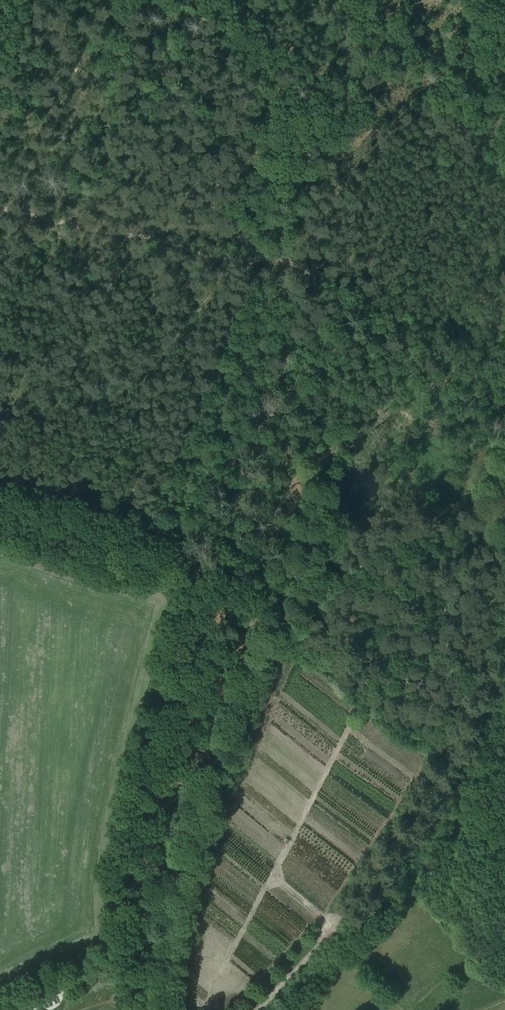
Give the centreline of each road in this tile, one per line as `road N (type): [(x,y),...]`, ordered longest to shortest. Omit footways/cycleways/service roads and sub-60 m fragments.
road 1 (track): [(252,1009),(352,908),(420,812),(462,733)]
road 2 (track): [(300,267),(504,389)]

